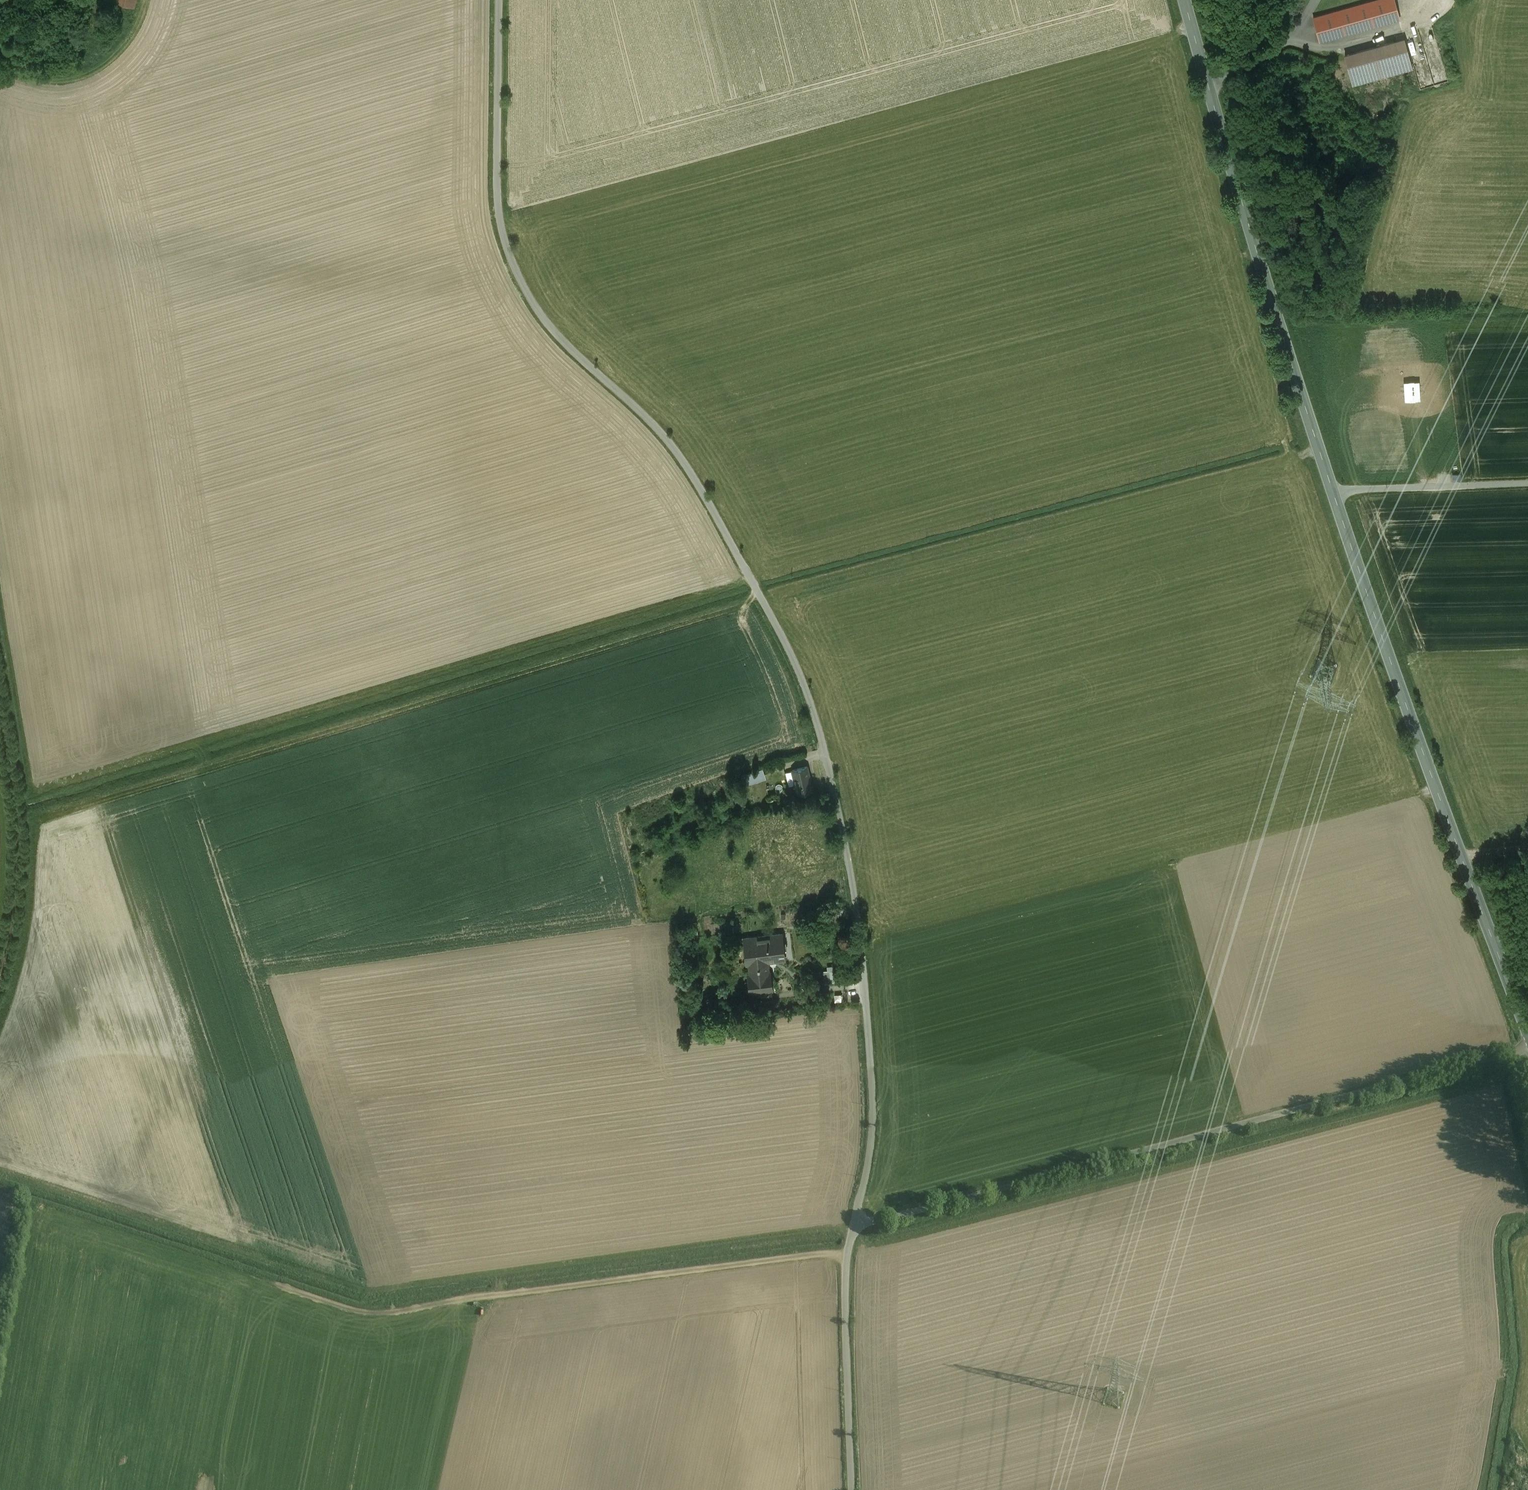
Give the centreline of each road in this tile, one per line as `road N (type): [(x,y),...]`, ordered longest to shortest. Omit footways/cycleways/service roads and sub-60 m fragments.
road 1 (unclassified): [(855,1221),(872,1130),(870,1054),(852,871),(820,731),(772,618),(698,482),(657,428),(562,340),(512,262),(498,198),(499,0)]
road 2 (secondary): [(1185,0),(1335,496),(1527,1032)]
road 3 (unclassified): [(855,1221),(1527,1043)]
road 4 (unclassified): [(852,1489),(847,1266),(855,1221)]

